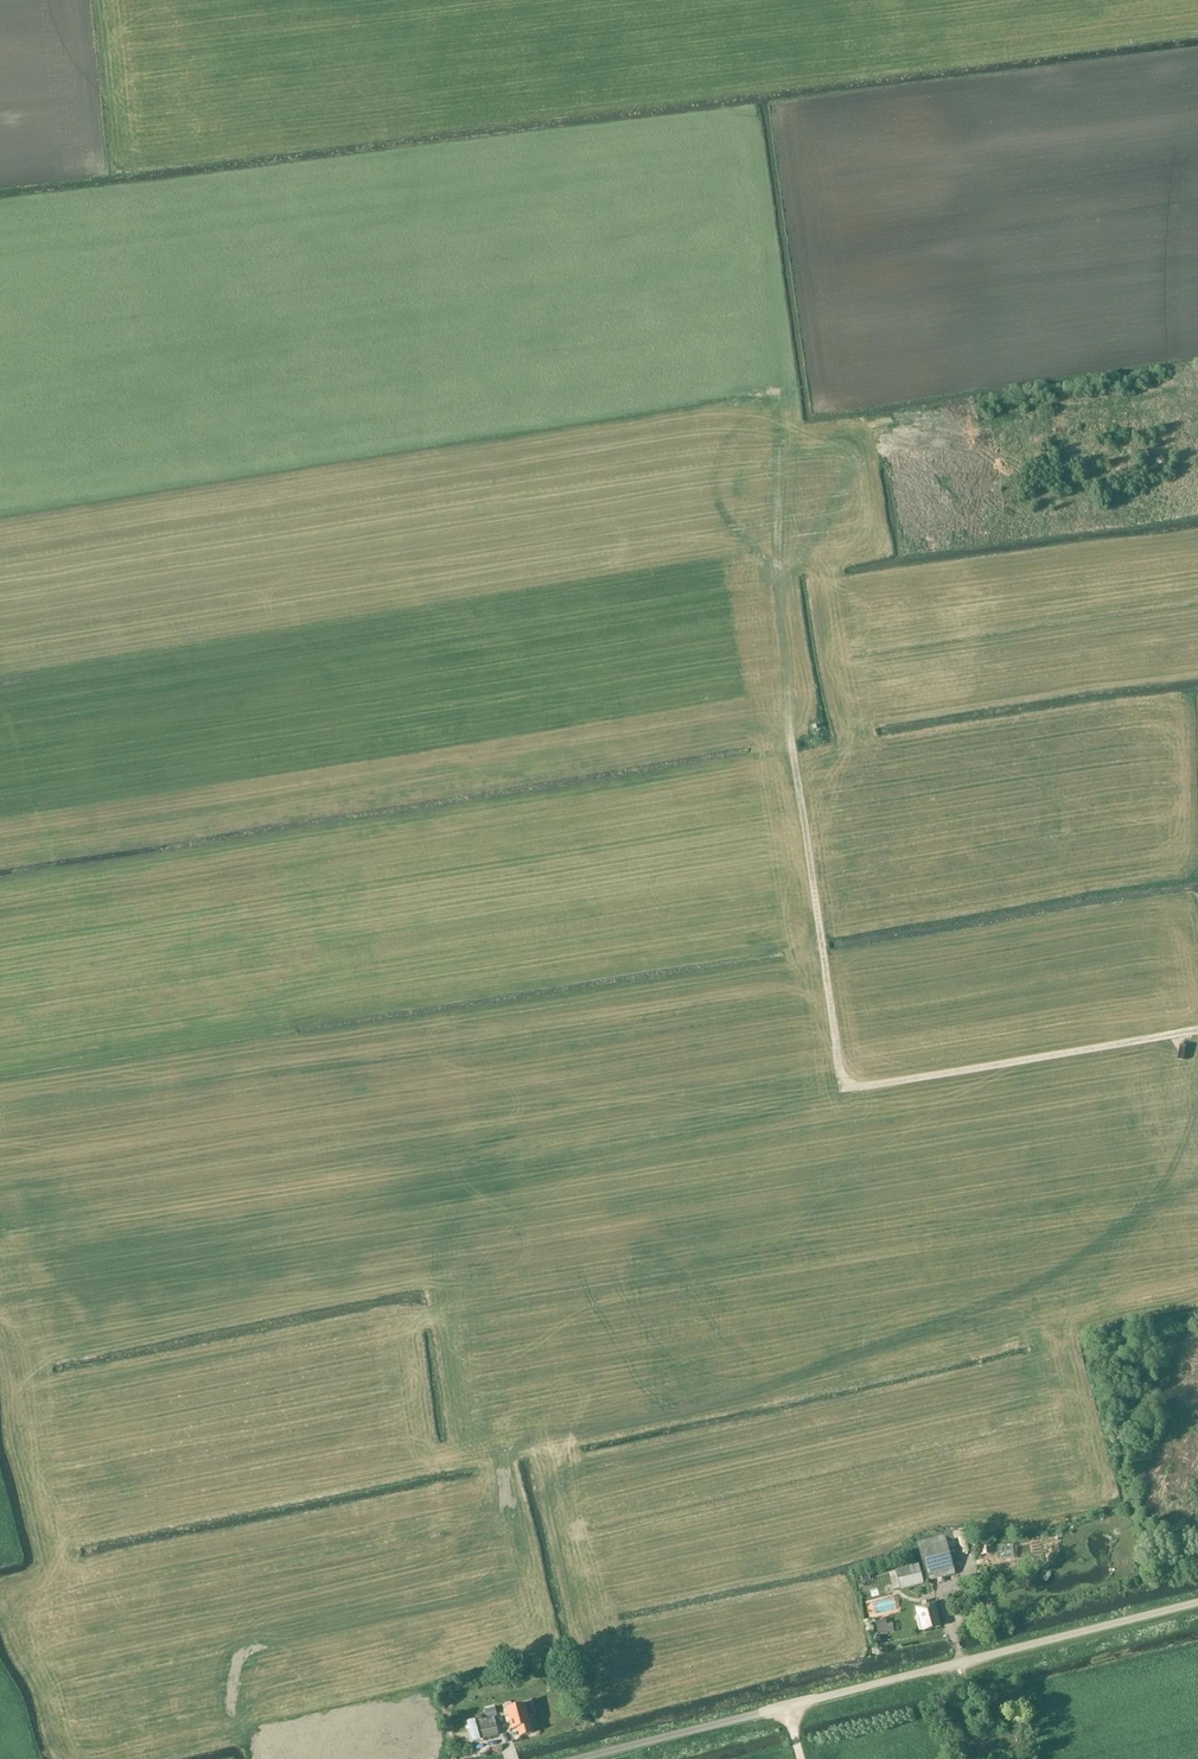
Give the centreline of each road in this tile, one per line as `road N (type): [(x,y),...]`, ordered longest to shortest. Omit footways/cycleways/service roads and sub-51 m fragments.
road 1 (unclassified): [(1197,1602),(578,1758)]

